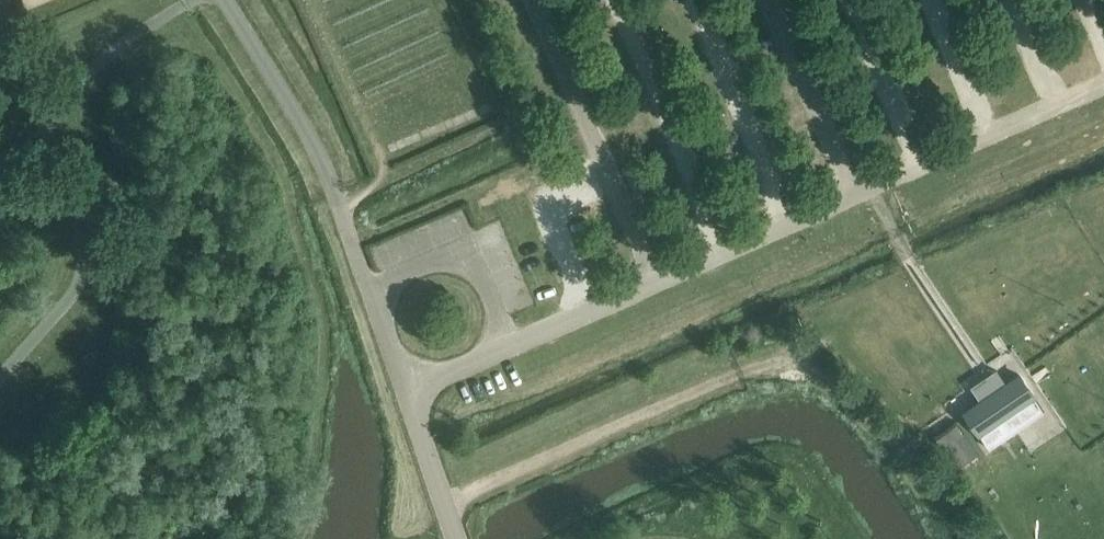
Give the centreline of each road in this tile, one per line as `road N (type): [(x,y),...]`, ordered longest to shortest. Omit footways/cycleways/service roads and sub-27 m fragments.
road 1 (unclassified): [(403,392),(1103,85)]
road 2 (track): [(442,501),(738,371)]
road 3 (track): [(608,176),(544,199),(589,311)]
road 4 (unclassified): [(455,538),(403,392)]

